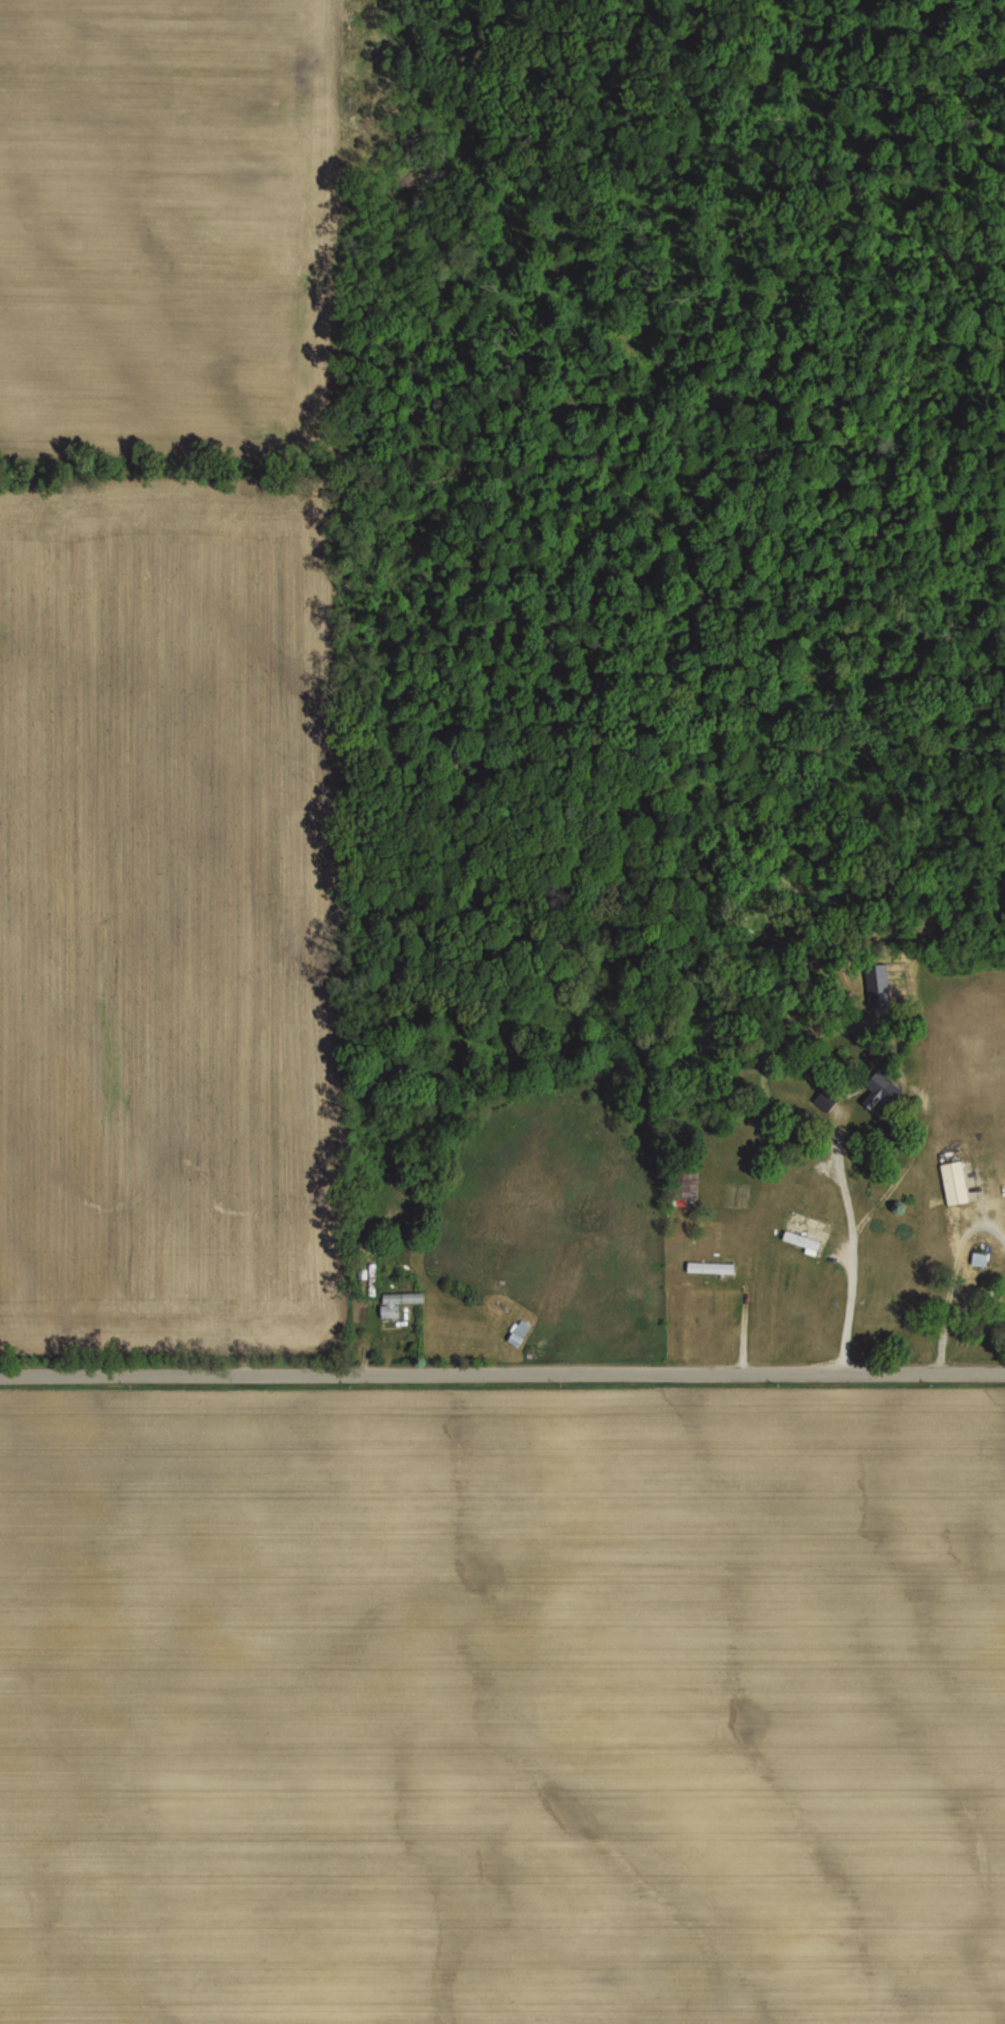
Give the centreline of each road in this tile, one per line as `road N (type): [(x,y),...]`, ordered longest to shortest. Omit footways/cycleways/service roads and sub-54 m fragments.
road 1 (residential): [(0,1373),(1004,1372)]

